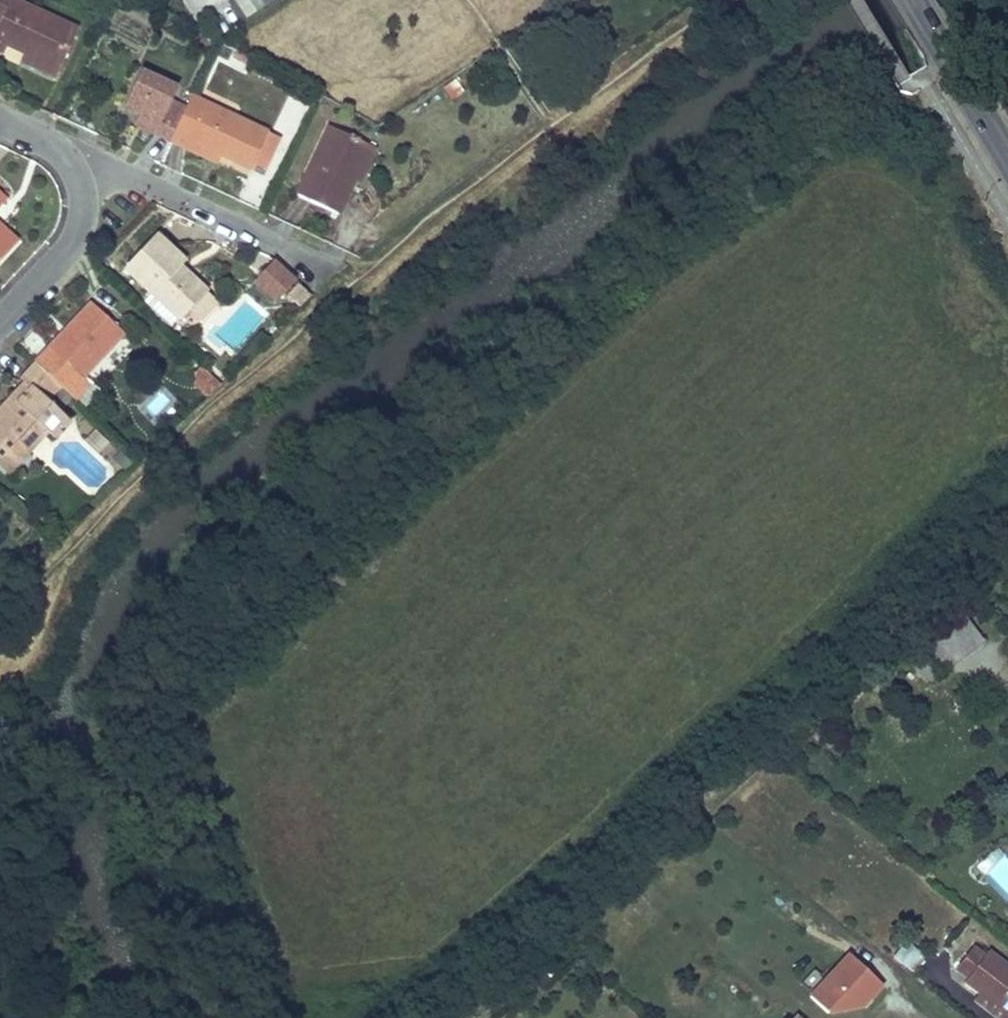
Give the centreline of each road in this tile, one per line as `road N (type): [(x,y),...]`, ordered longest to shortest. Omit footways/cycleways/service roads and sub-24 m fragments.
road 1 (residential): [(82,180),(129,179),(337,274)]
road 2 (secondary): [(1007,155),(915,0)]
road 3 (residential): [(82,180),(76,221),(0,318)]

